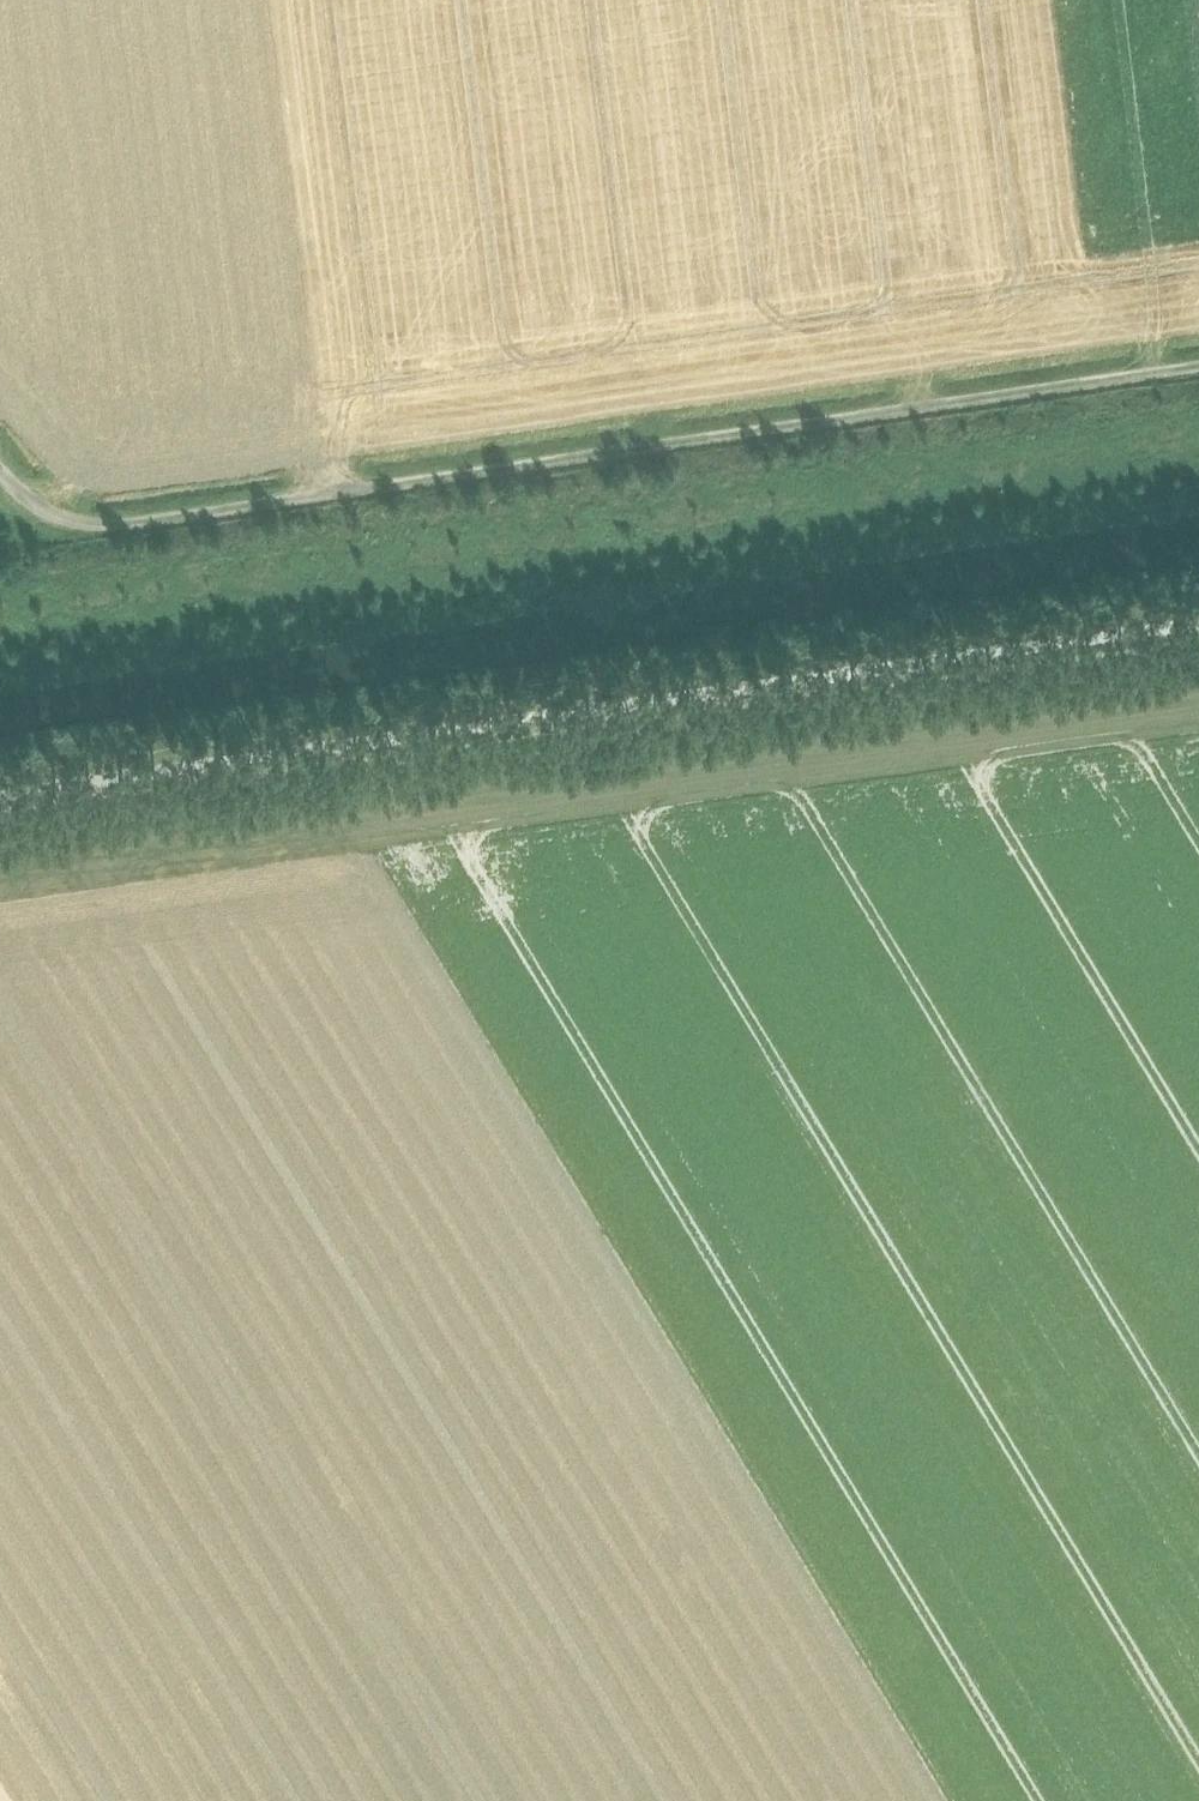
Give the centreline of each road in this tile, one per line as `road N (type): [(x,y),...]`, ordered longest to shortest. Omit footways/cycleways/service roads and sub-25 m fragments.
road 1 (unclassified): [(0,467),(60,515),(118,522),(1198,364)]
road 2 (unclassified): [(1198,620),(0,792)]

